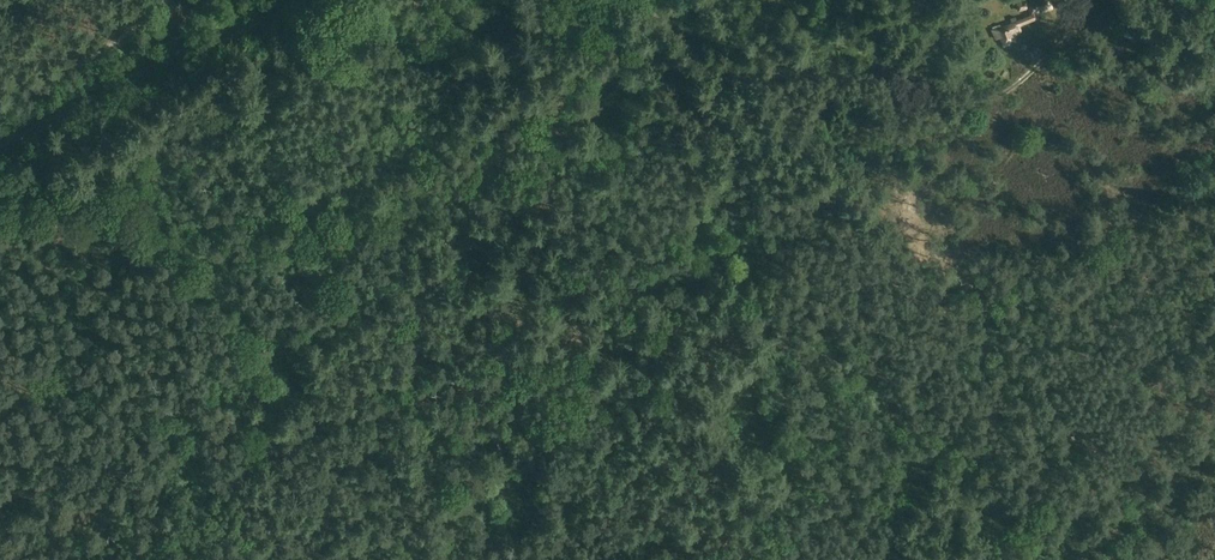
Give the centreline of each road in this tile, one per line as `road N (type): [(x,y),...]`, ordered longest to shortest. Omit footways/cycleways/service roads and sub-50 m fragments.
road 1 (track): [(789,0),(829,37),(960,101),(1013,87),(1083,15)]
road 2 (tertiary): [(0,149),(289,0)]

